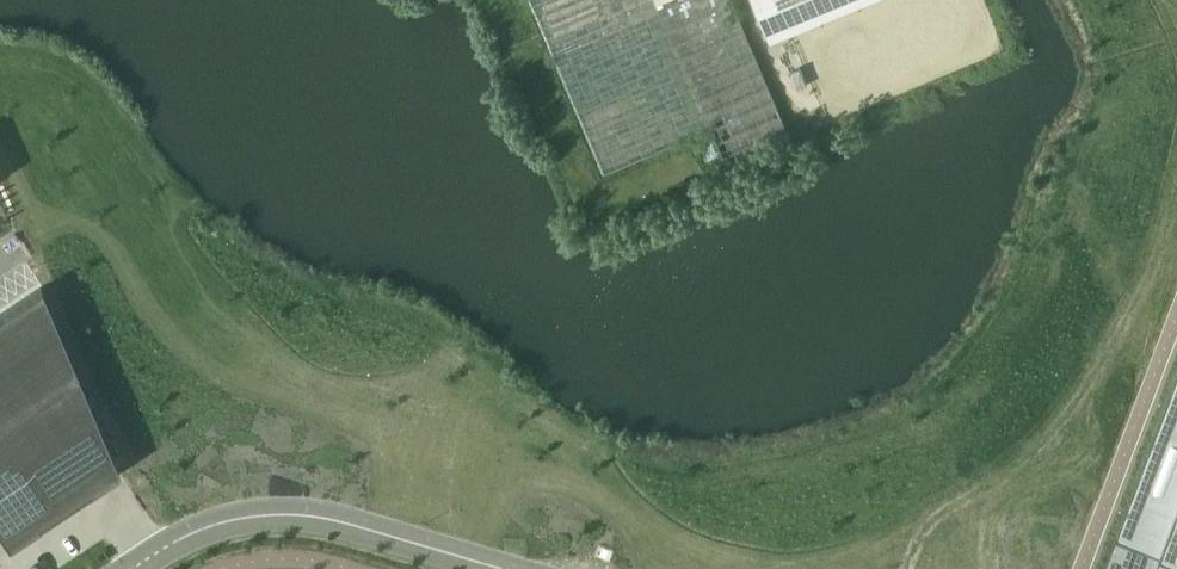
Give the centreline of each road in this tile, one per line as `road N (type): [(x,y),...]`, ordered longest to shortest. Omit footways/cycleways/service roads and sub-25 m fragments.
road 1 (unclassified): [(124,568),(188,529),(287,511),(332,514),(511,568)]

